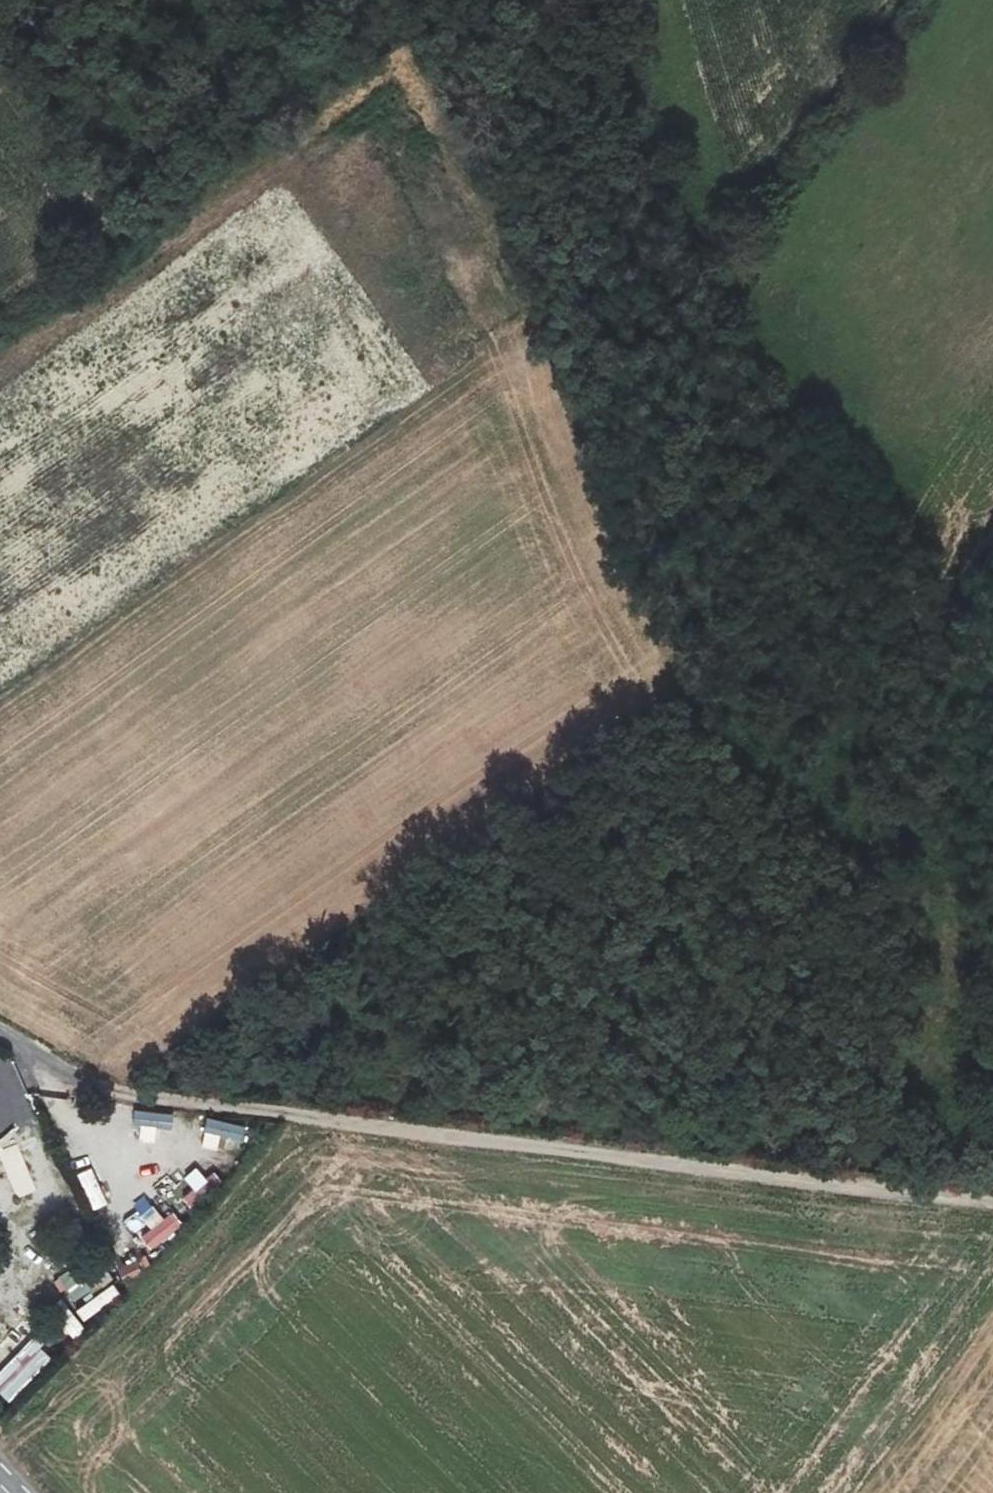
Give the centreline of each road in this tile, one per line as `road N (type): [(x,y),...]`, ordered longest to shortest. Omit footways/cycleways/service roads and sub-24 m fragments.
road 1 (track): [(0,1039),(96,1084),(156,1097),(992,1202)]

